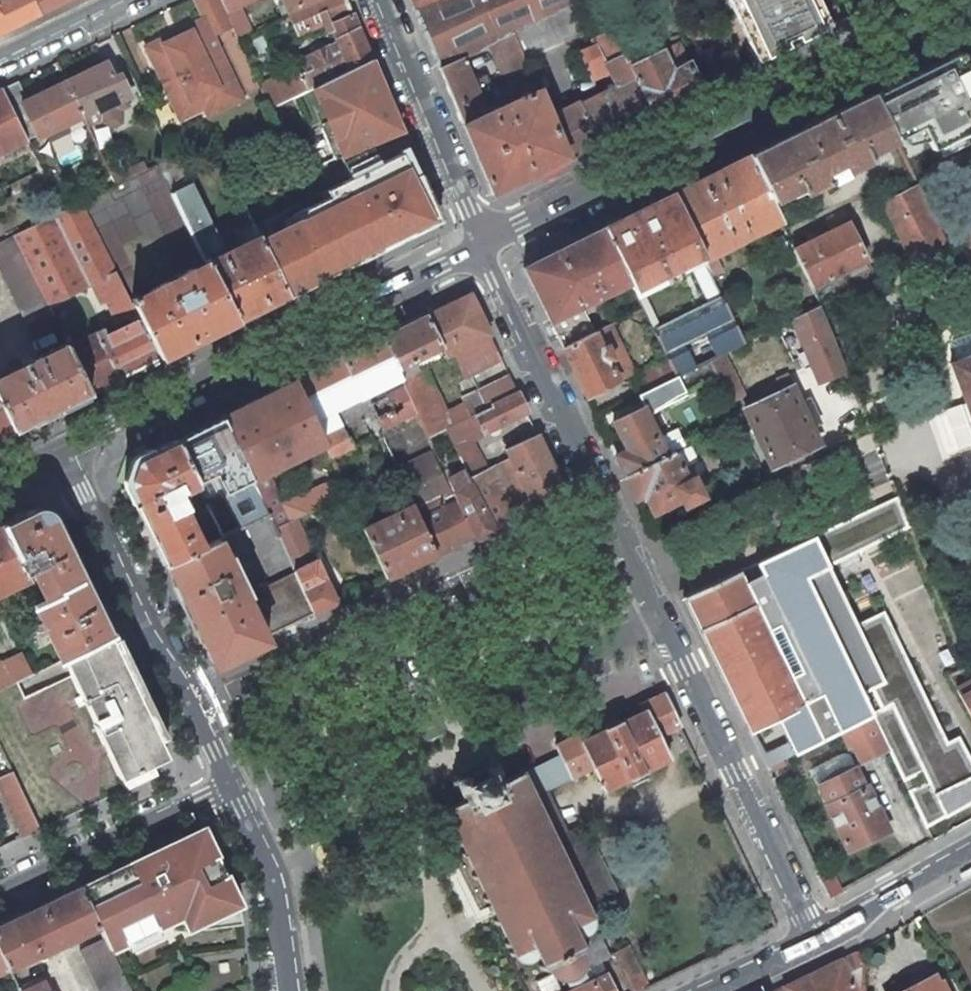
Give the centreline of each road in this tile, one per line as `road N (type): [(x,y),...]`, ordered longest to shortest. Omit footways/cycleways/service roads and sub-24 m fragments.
road 1 (residential): [(970,3),(485,250)]
road 2 (residential): [(485,250),(63,453)]
road 3 (residential): [(245,821),(666,624)]
road 4 (residential): [(666,624),(485,250)]
road 5 (residential): [(63,453),(144,630),(229,787)]
road 6 (residential): [(816,936),(666,624)]
road 7 (residential): [(485,250),(377,0)]
road 8 (residential): [(0,892),(229,787)]
road 9 (residential): [(245,821),(274,883),(288,990)]
road 10 (residential): [(816,936),(970,852)]
road 11 (residential): [(694,990),(816,936)]
road 12 (residential): [(120,0),(0,58)]

